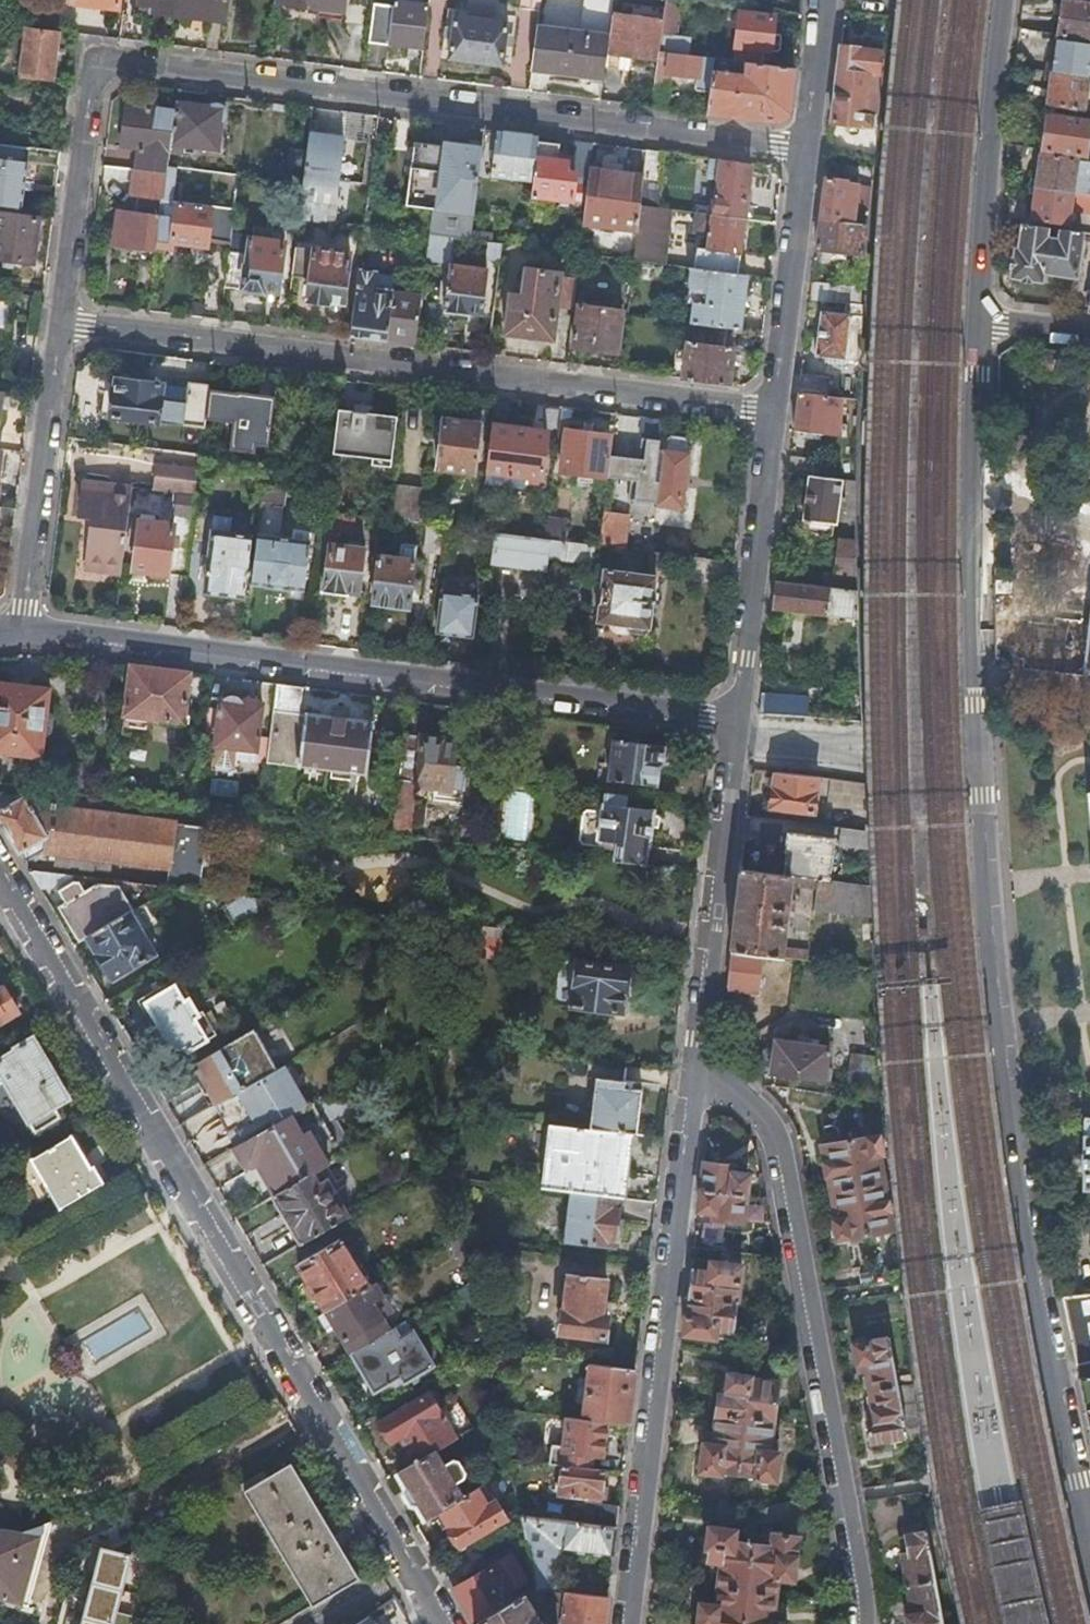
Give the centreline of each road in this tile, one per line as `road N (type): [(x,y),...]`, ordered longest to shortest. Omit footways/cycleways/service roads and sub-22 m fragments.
road 1 (residential): [(809,150),(97,58),(58,321)]
road 2 (residential): [(0,871),(444,1623)]
road 3 (residential): [(979,765),(984,896),(1026,1238),(1086,1517)]
road 4 (residential): [(22,630),(62,629),(707,712),(737,734)]
road 5 (residential): [(779,407),(58,321)]
road 6 (residential): [(867,1623),(786,1152),(748,1102),(700,1071)]
road 7 (residential): [(631,1623),(700,1071)]
road 8 (residential): [(975,315),(969,615),(979,765)]
road 9 (residential): [(700,1071),(737,734)]
road 10 (residential): [(737,734),(779,407)]
road 11 (residential): [(1003,0),(975,315)]
road 12 (residential): [(58,321),(22,630)]
road 13 (residential): [(779,407),(809,150)]
road 14 (residential): [(737,734),(979,765)]
road 15 (residential): [(809,150),(825,0)]

